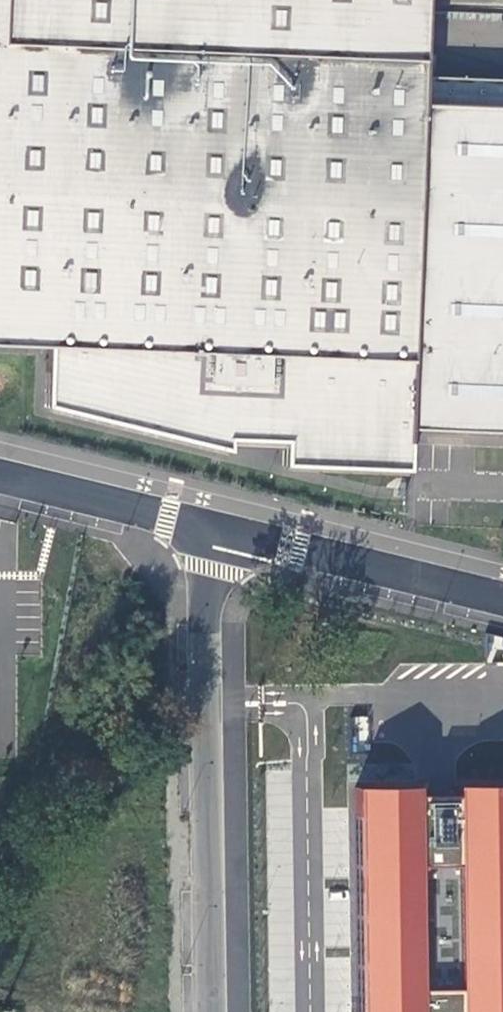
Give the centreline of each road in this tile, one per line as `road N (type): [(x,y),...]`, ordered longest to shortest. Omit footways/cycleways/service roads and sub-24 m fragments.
road 1 (unclassified): [(208,1011),(205,528)]
road 2 (unclassified): [(205,528),(502,601)]
road 3 (unclassified): [(0,477),(205,528)]

